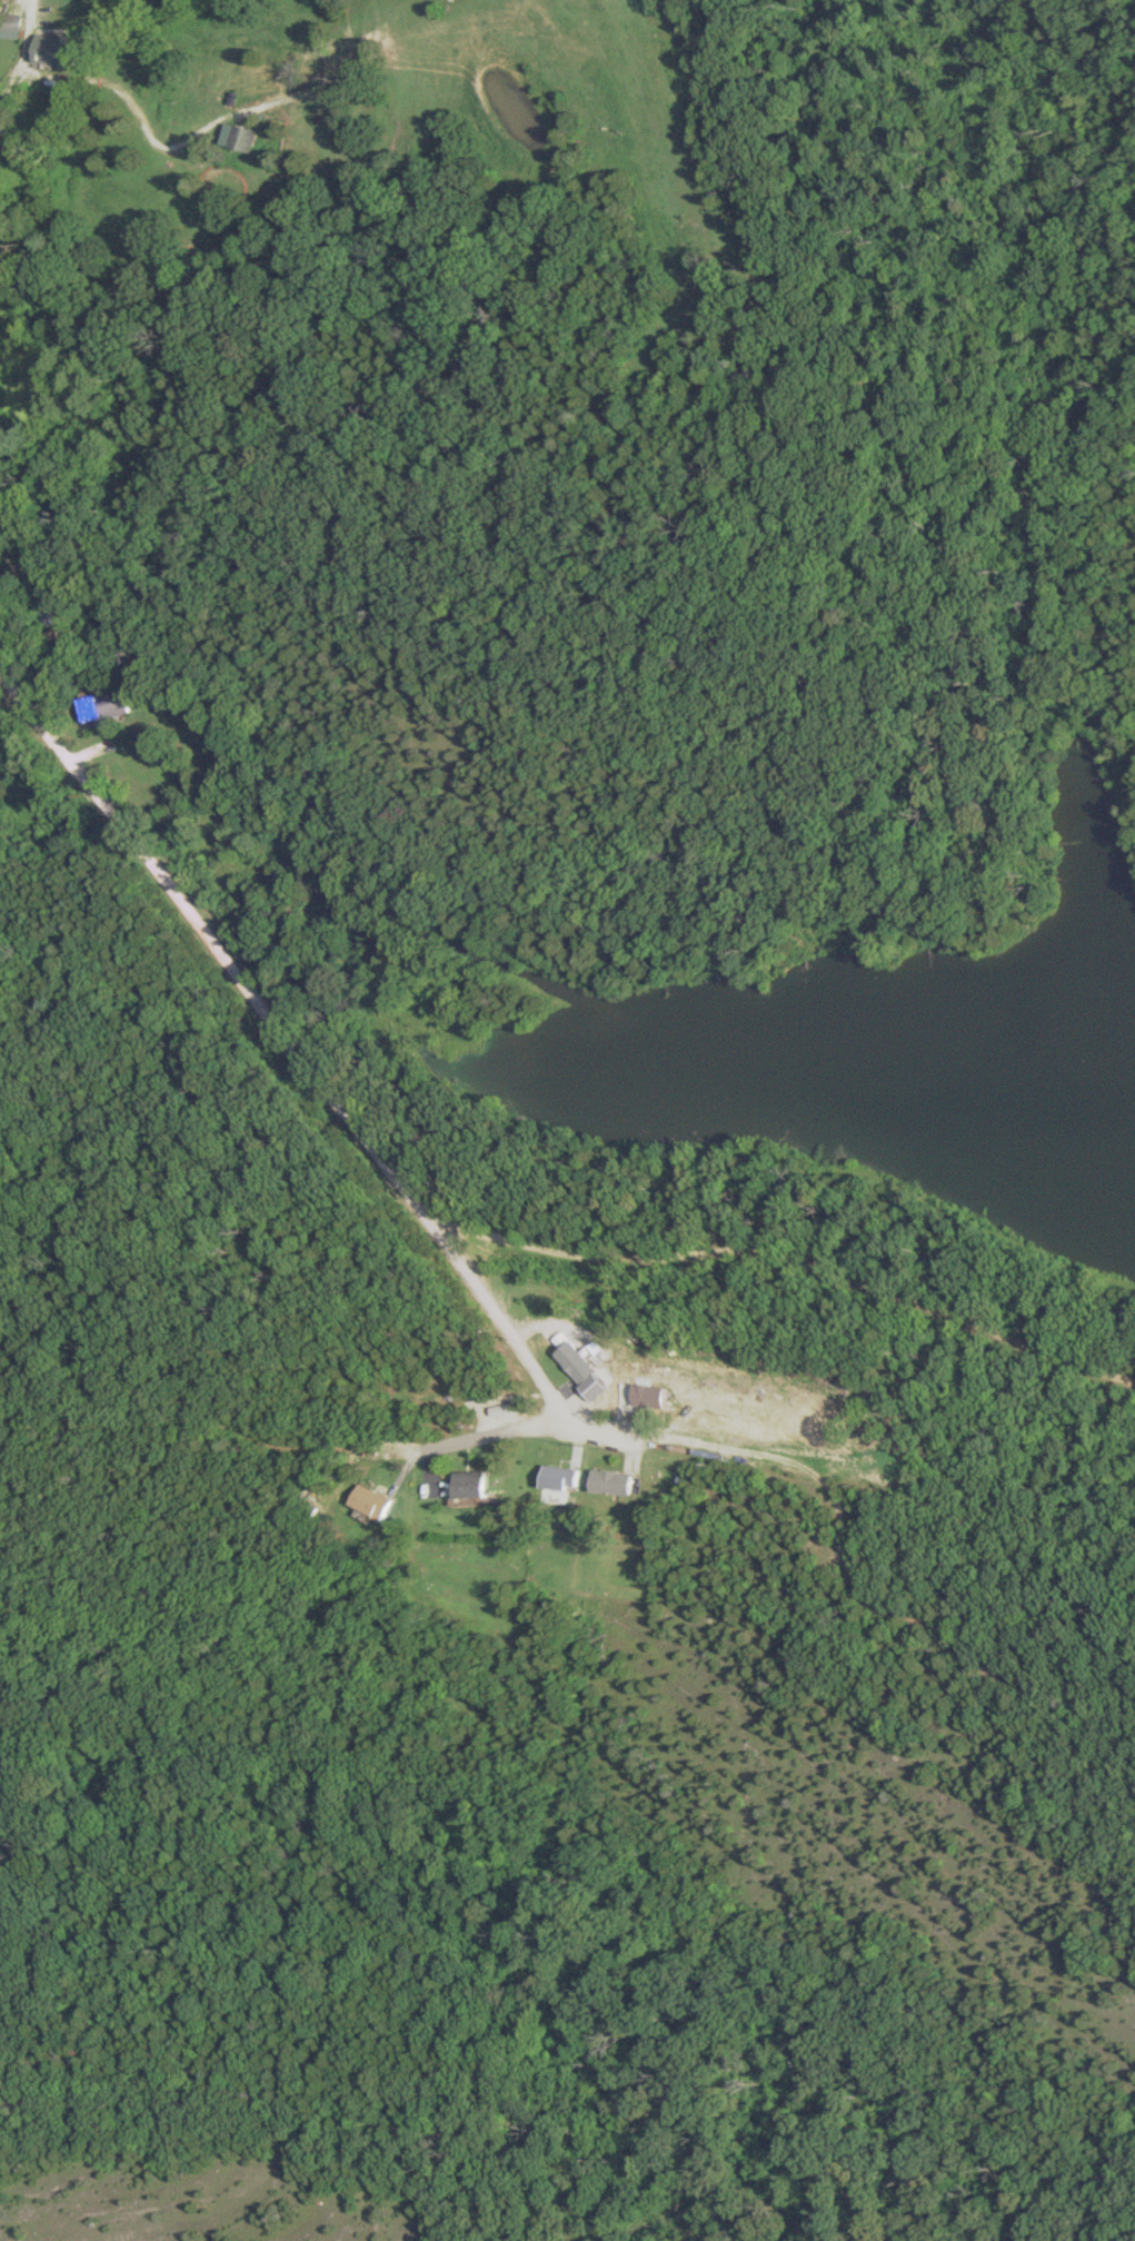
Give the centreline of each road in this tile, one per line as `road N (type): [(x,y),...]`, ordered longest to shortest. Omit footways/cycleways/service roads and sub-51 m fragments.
road 1 (residential): [(1134,1379),(796,1257),(737,1251),(641,1260),(431,1223)]
road 2 (residential): [(431,1223),(0,677)]
road 3 (residential): [(431,1223),(562,1430)]
road 4 (residential): [(562,1430),(421,1450)]

